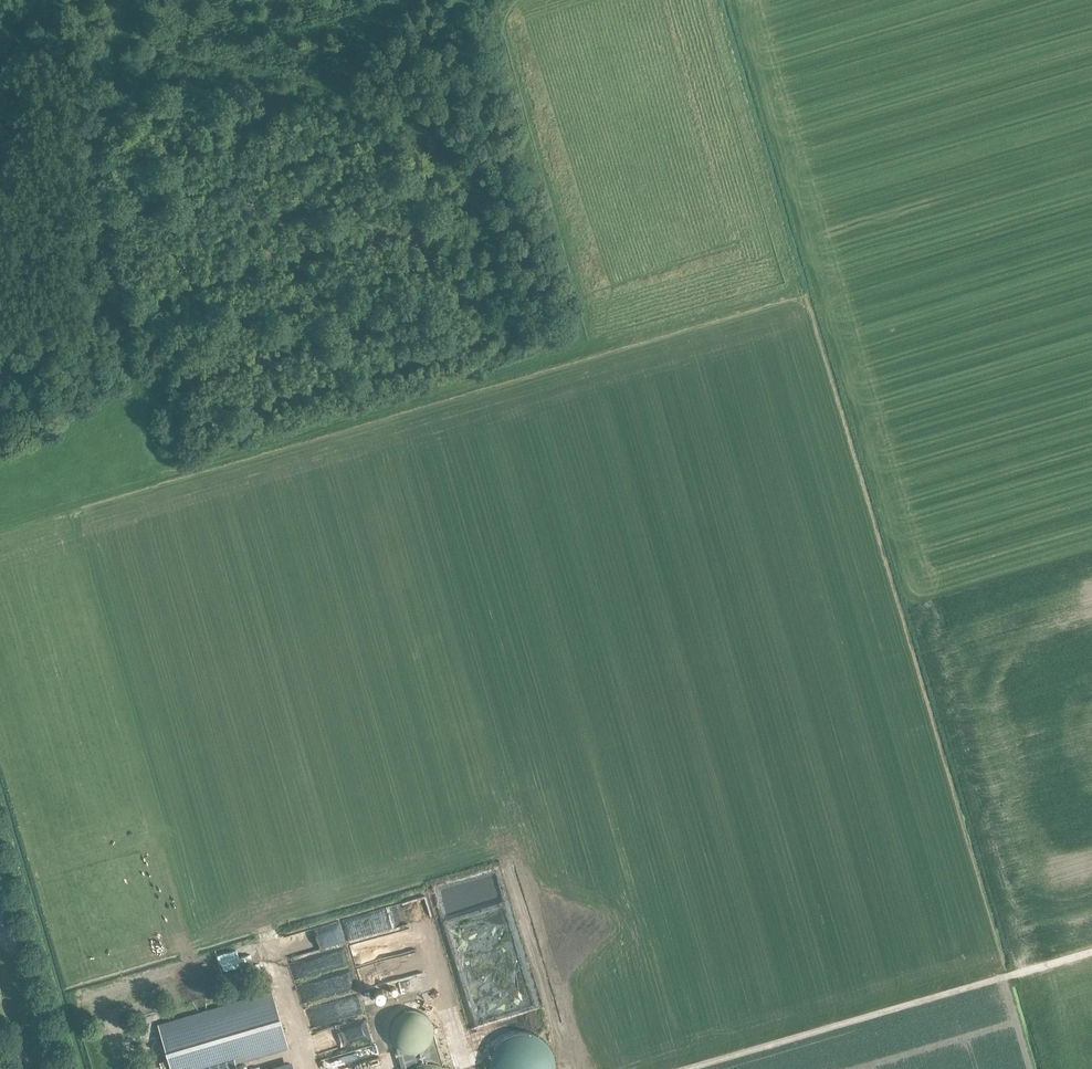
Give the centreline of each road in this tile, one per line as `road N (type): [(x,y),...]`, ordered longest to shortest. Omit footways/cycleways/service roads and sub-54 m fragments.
road 1 (track): [(0,516),(543,357)]
road 2 (track): [(160,465),(85,181),(90,133),(128,0)]
road 3 (unclassified): [(52,1068),(0,897)]

